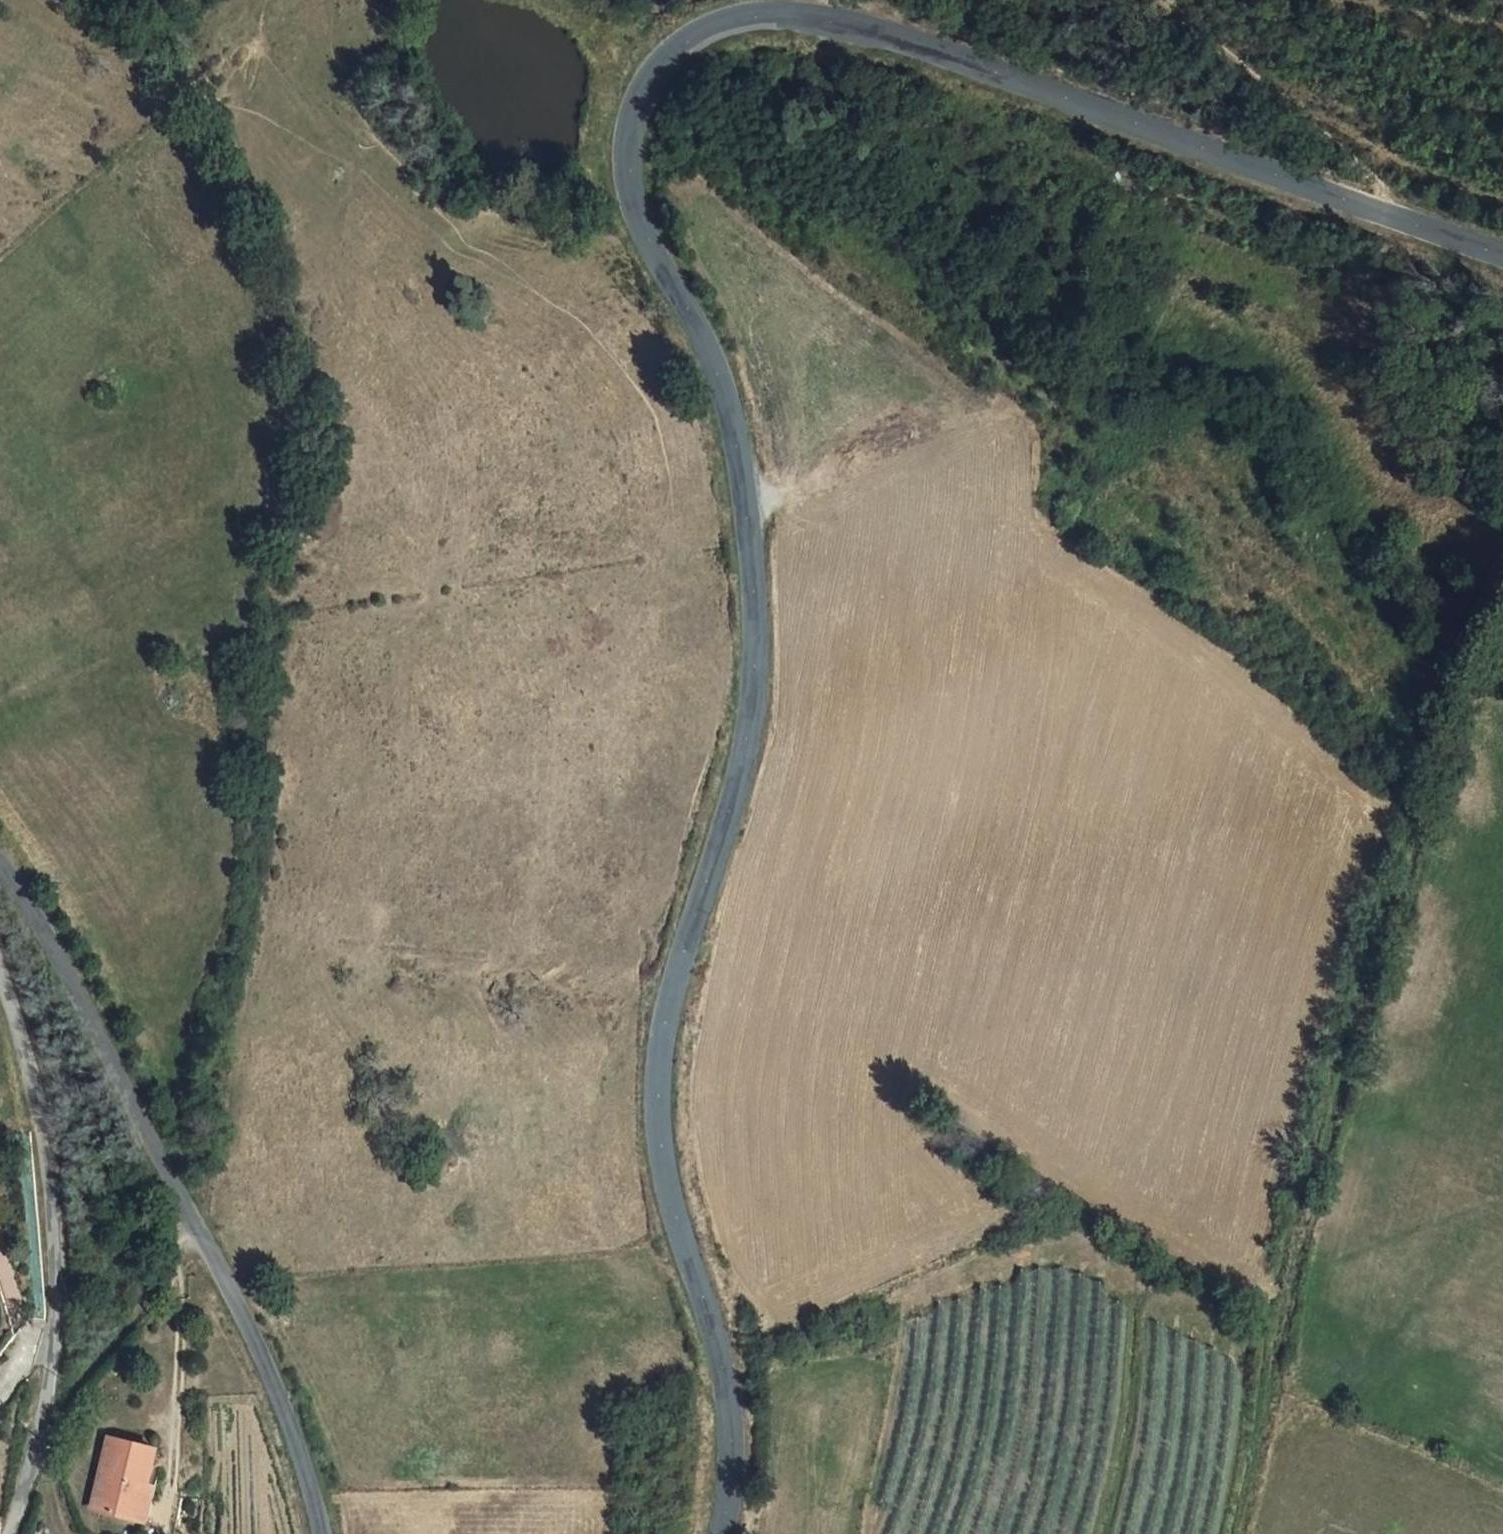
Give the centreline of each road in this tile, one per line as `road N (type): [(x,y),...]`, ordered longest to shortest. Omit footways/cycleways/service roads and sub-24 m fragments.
road 1 (tertiary): [(731,1533),(741,1433),(727,1351),(676,1194),(667,1120),(671,1040),(737,825),(763,708),(763,602),(754,505),(726,366),(658,248),(635,180),(649,102),(701,43),(780,22),(856,30),(1502,257)]
road 2 (unclassified): [(319,1533),(308,1473),(200,1231),(97,1037),(0,882)]
road 3 (unclassified): [(0,970),(39,1110),(54,1285),(36,1442),(0,1522)]

